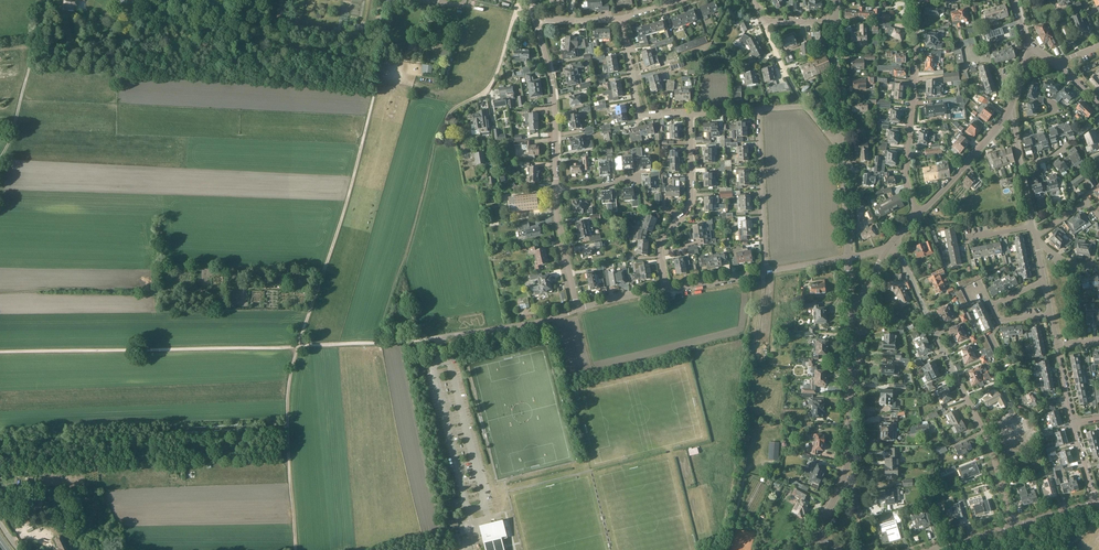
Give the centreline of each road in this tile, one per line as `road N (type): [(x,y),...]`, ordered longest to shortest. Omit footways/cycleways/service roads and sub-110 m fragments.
road 1 (track): [(299,346),(352,187),(394,3)]
road 2 (residential): [(1013,526),(984,432),(891,244)]
road 3 (track): [(0,351),(299,346)]
road 4 (residential): [(814,536),(847,460),(852,313)]
road 5 (residential): [(919,214),(906,175),(915,0)]
road 6 (track): [(294,549),(287,424),(299,346)]
road 7 (residential): [(556,191),(550,74),(536,19)]
road 8 (track): [(0,160),(46,0)]
road 9 (residential): [(764,270),(759,109)]
road 10 (residential): [(622,18),(640,114),(691,114)]
road 11 (track): [(445,119),(492,84),(518,0)]
road 12 (residential): [(679,218),(643,203),(635,179),(556,191)]
road 13 (residential): [(437,338),(577,308)]
road 14 (track): [(437,338),(299,346)]
road 15 (residential): [(919,214),(1007,117)]
road 16 (residential): [(841,141),(836,20)]

